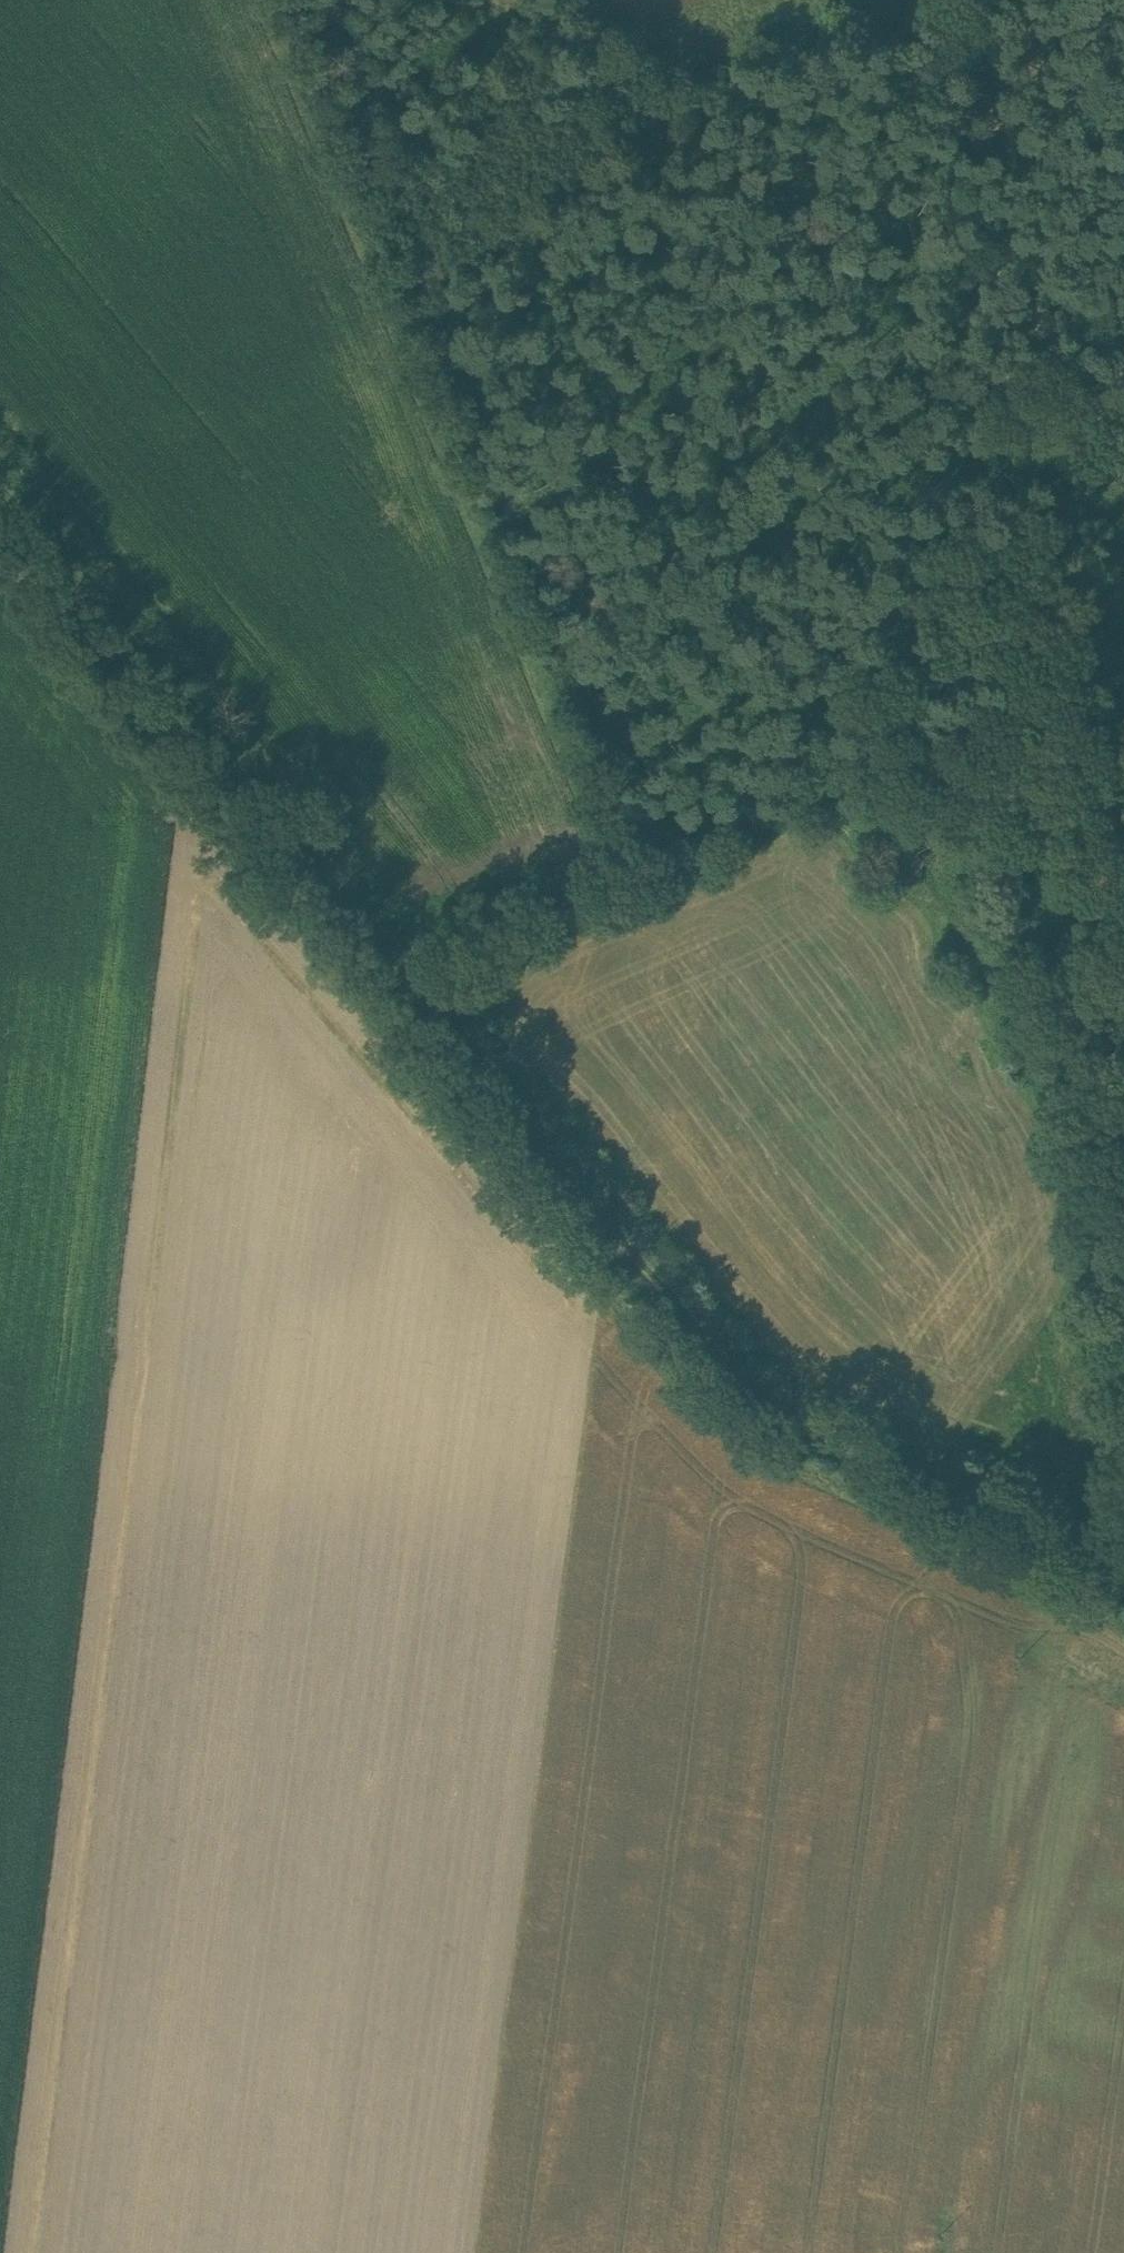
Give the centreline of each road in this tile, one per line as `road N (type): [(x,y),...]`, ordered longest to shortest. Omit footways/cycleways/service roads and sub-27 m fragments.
road 1 (track): [(0,486),(769,1402),(1123,1563)]

